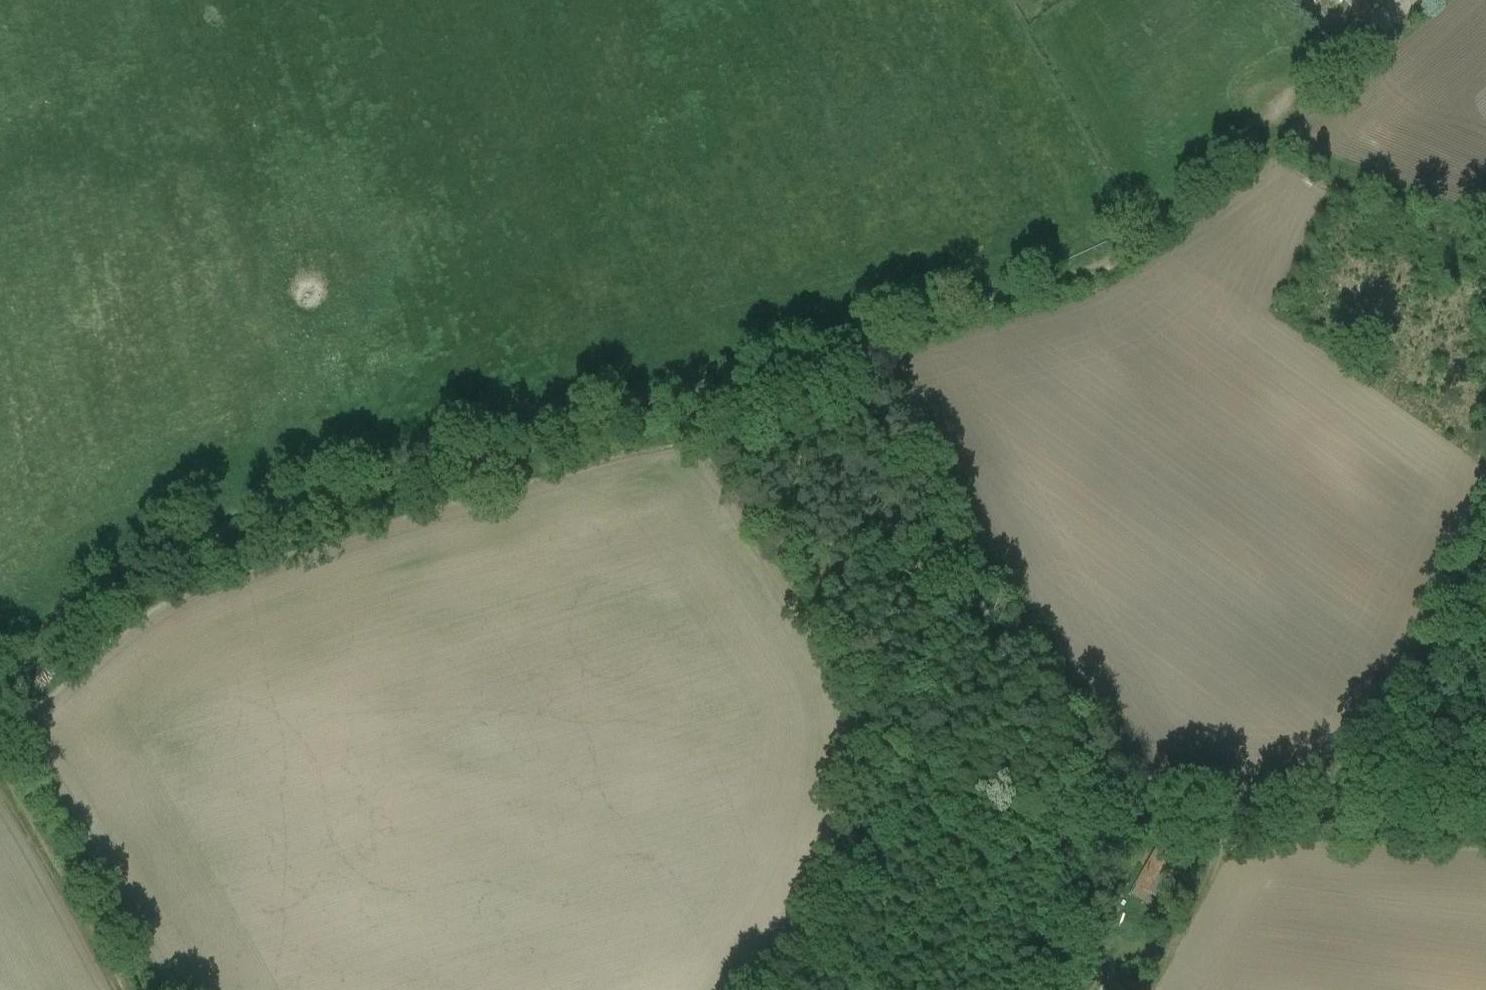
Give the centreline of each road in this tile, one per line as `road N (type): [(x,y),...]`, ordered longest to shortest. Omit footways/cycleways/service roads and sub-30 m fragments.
road 1 (track): [(0,688),(145,562),(1112,266),(1367,35)]
road 2 (track): [(1485,830),(1152,813),(865,346)]
road 3 (track): [(124,989),(0,773)]

